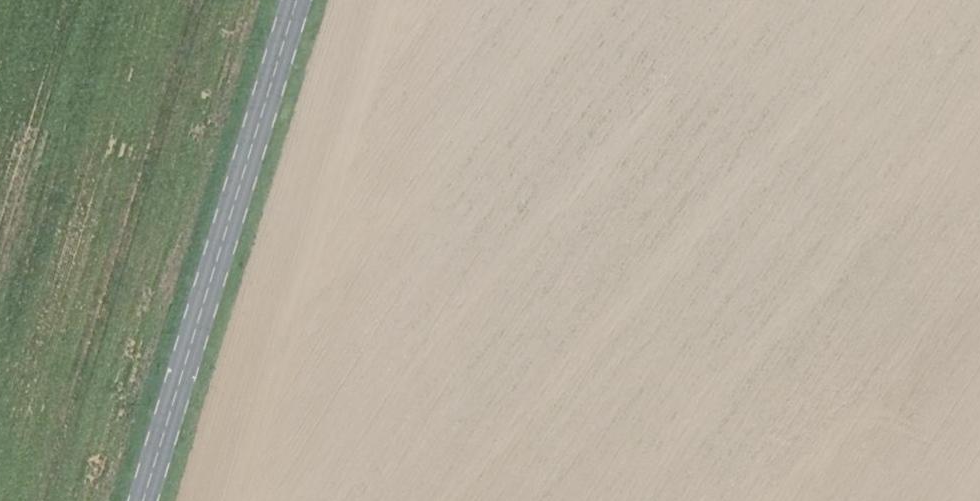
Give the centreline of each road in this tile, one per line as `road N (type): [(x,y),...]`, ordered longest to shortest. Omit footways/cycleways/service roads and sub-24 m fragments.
road 1 (secondary): [(294,0),(137,500)]

